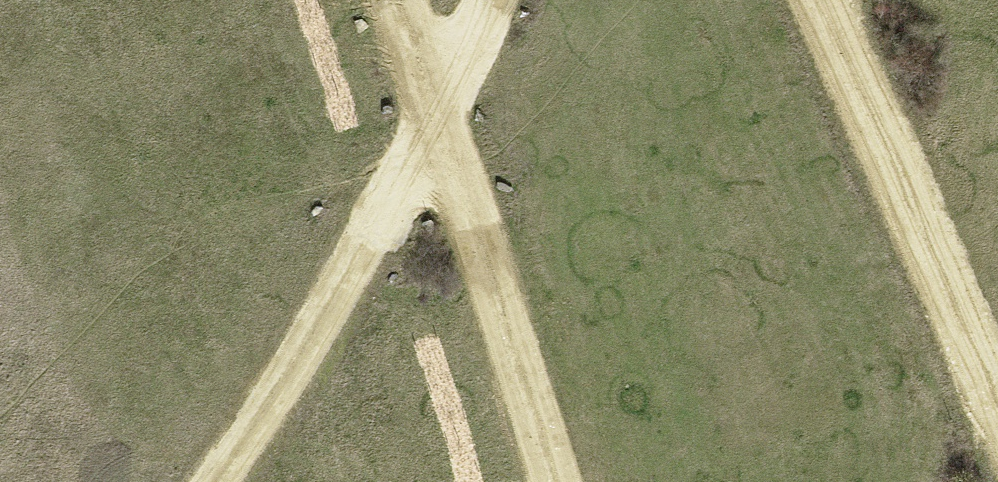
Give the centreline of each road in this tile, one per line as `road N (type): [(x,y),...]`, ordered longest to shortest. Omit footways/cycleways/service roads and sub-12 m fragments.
road 1 (track): [(222,481),(276,417),(434,130),(493,0)]
road 2 (track): [(556,481),(396,0)]
road 3 (track): [(997,410),(820,0)]

